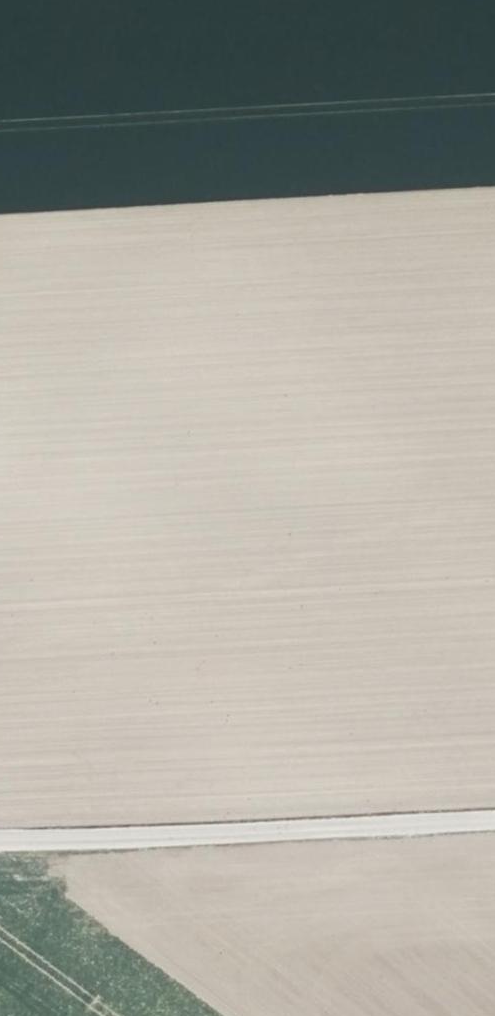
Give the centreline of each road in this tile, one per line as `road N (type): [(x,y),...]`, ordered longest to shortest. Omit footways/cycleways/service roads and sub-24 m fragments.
road 1 (track): [(0,840),(494,827)]

